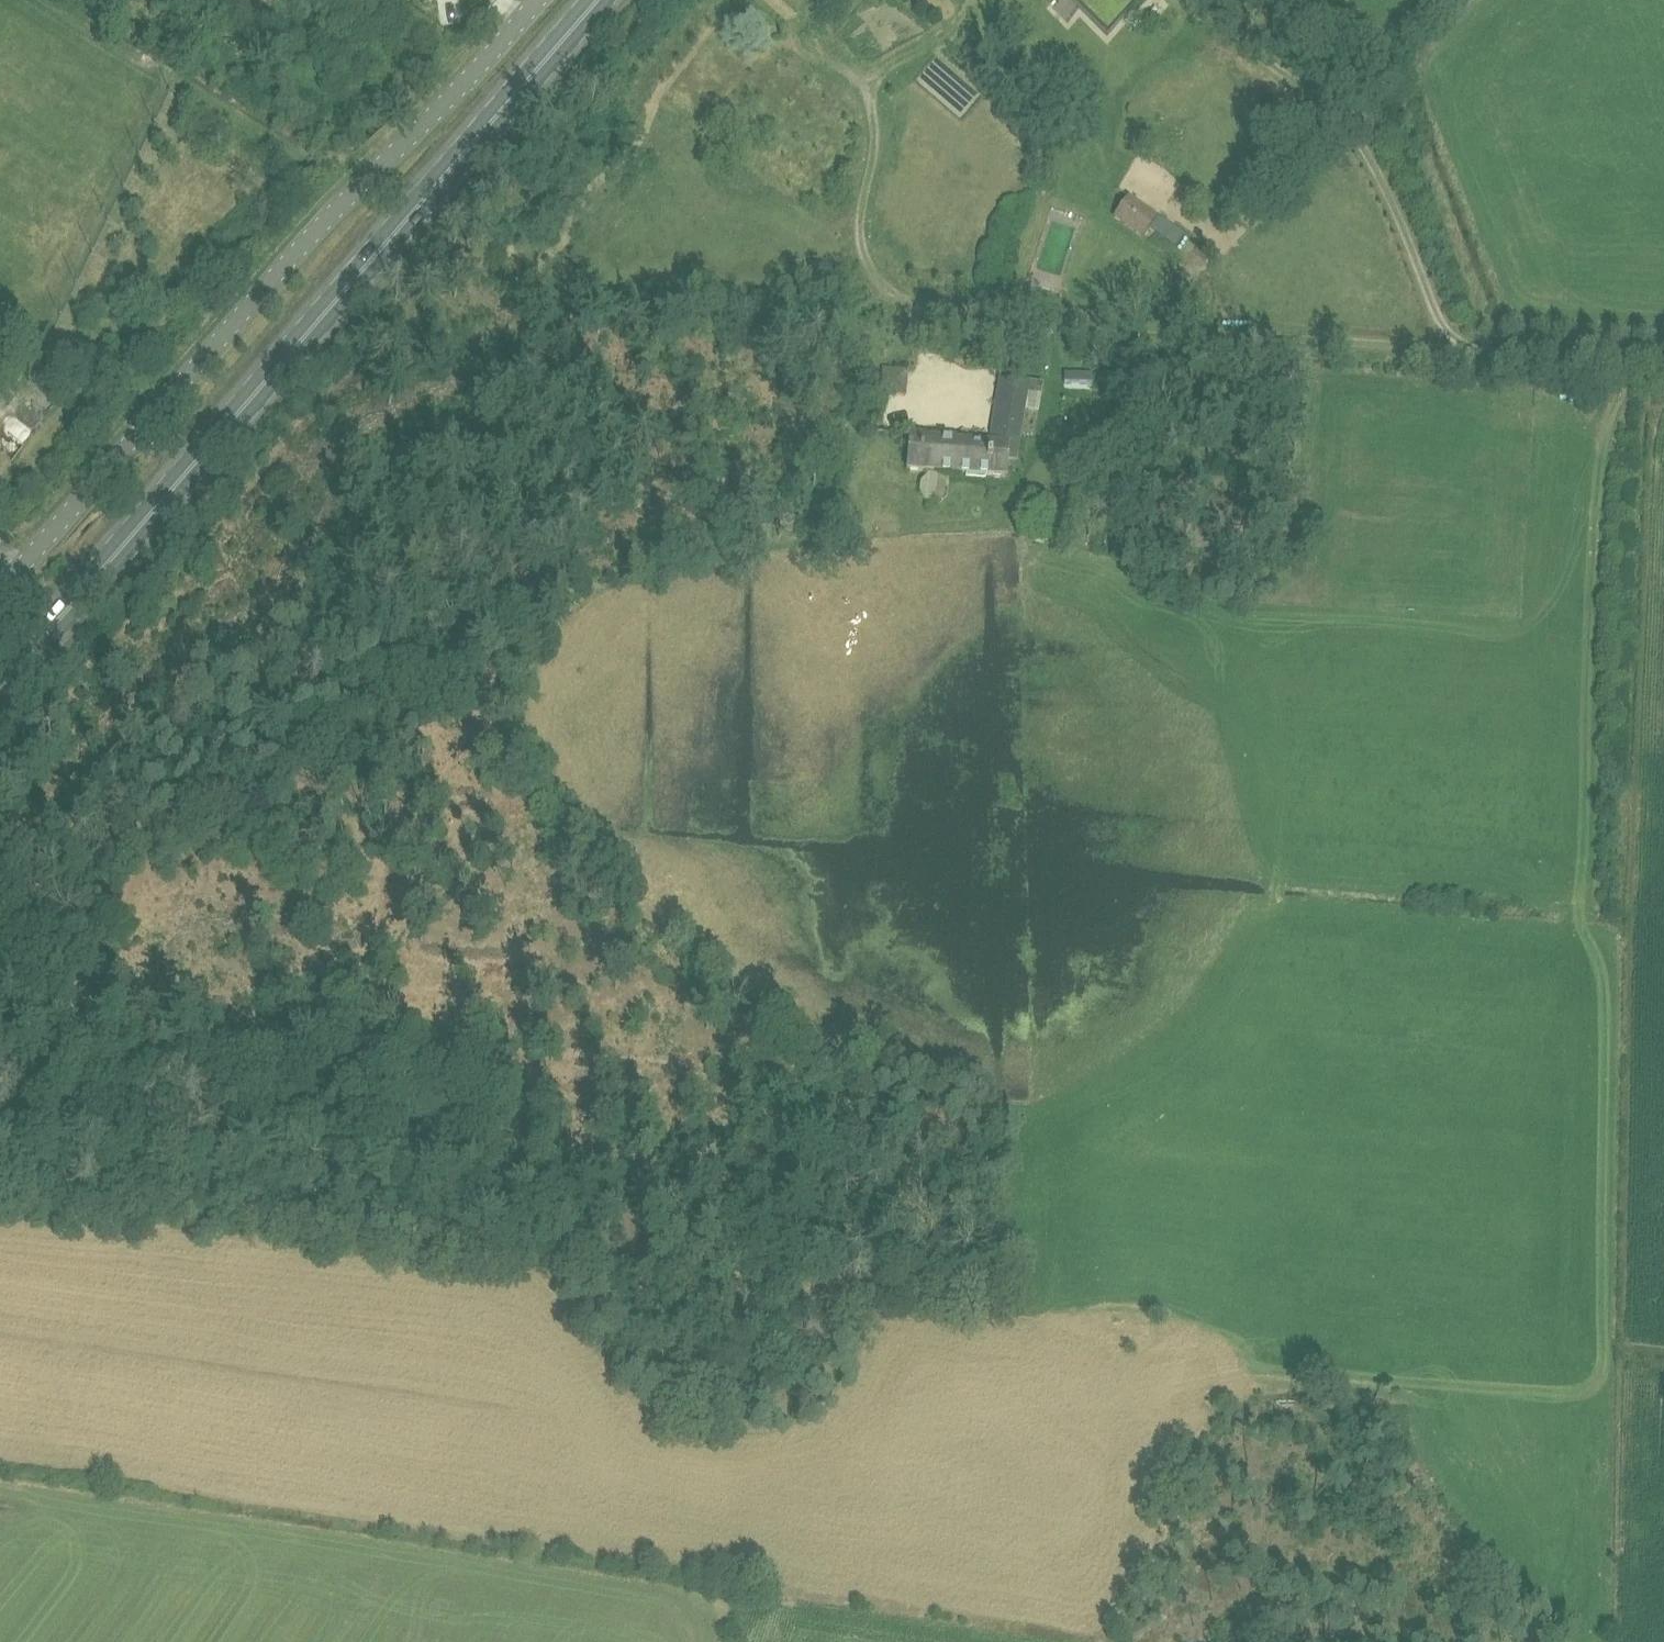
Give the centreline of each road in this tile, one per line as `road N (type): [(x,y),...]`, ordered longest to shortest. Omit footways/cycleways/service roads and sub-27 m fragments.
road 1 (track): [(771,0),(805,52),(867,82),(874,143),(859,235),(892,288),(1084,321),(1663,359)]
road 2 (primary): [(0,686),(598,0)]
road 3 (unclassified): [(0,590),(318,229),(539,0)]
road 4 (track): [(970,6),(867,82)]

